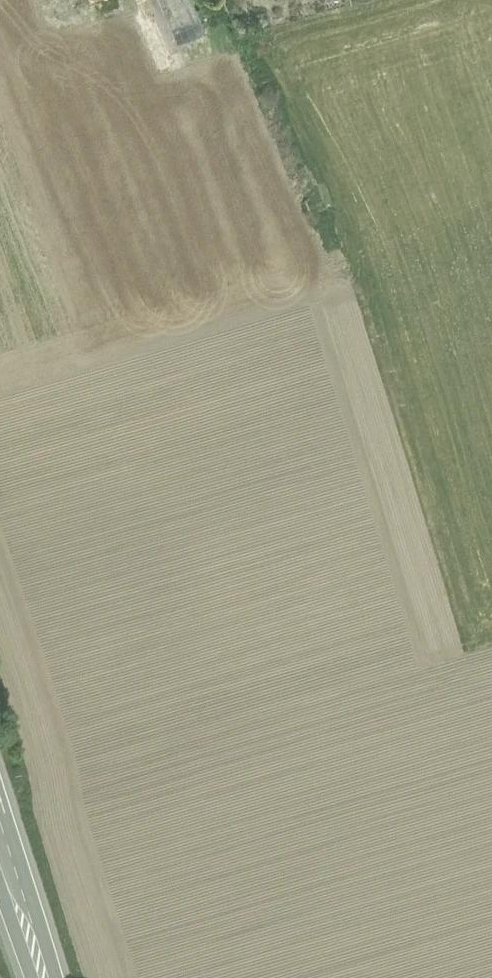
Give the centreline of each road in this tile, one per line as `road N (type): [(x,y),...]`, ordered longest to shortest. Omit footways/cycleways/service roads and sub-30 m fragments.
road 1 (secondary): [(0,843),(43,977)]

